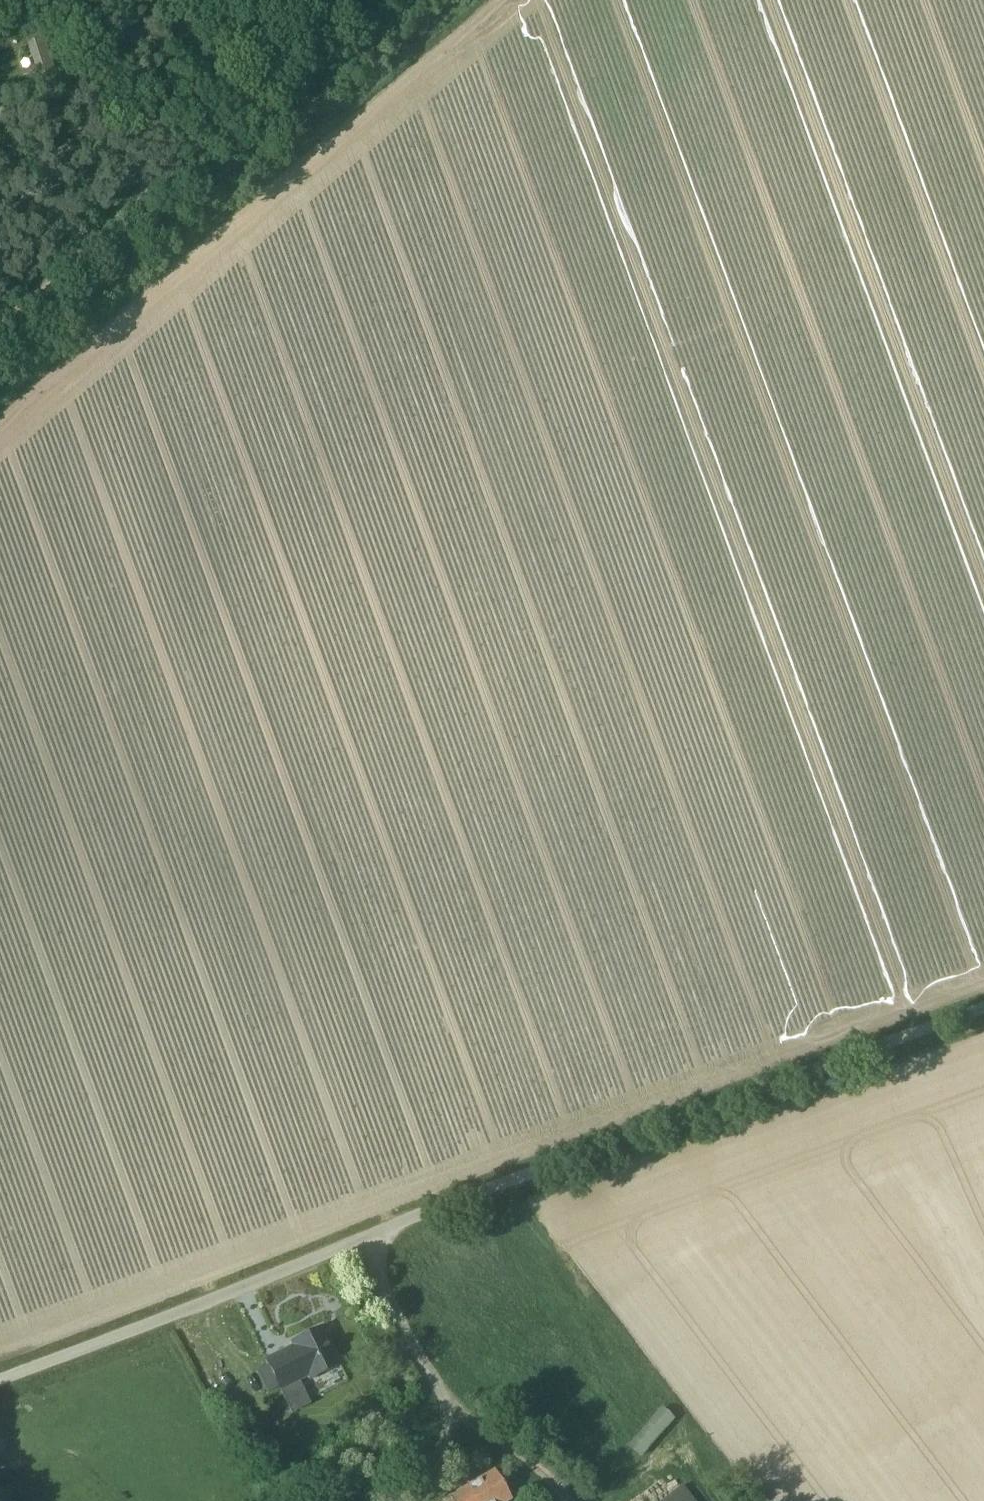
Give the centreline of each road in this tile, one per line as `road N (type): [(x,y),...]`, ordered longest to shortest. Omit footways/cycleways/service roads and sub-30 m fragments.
road 1 (unclassified): [(0,1378),(983,1014)]
road 2 (track): [(0,326),(348,0)]

